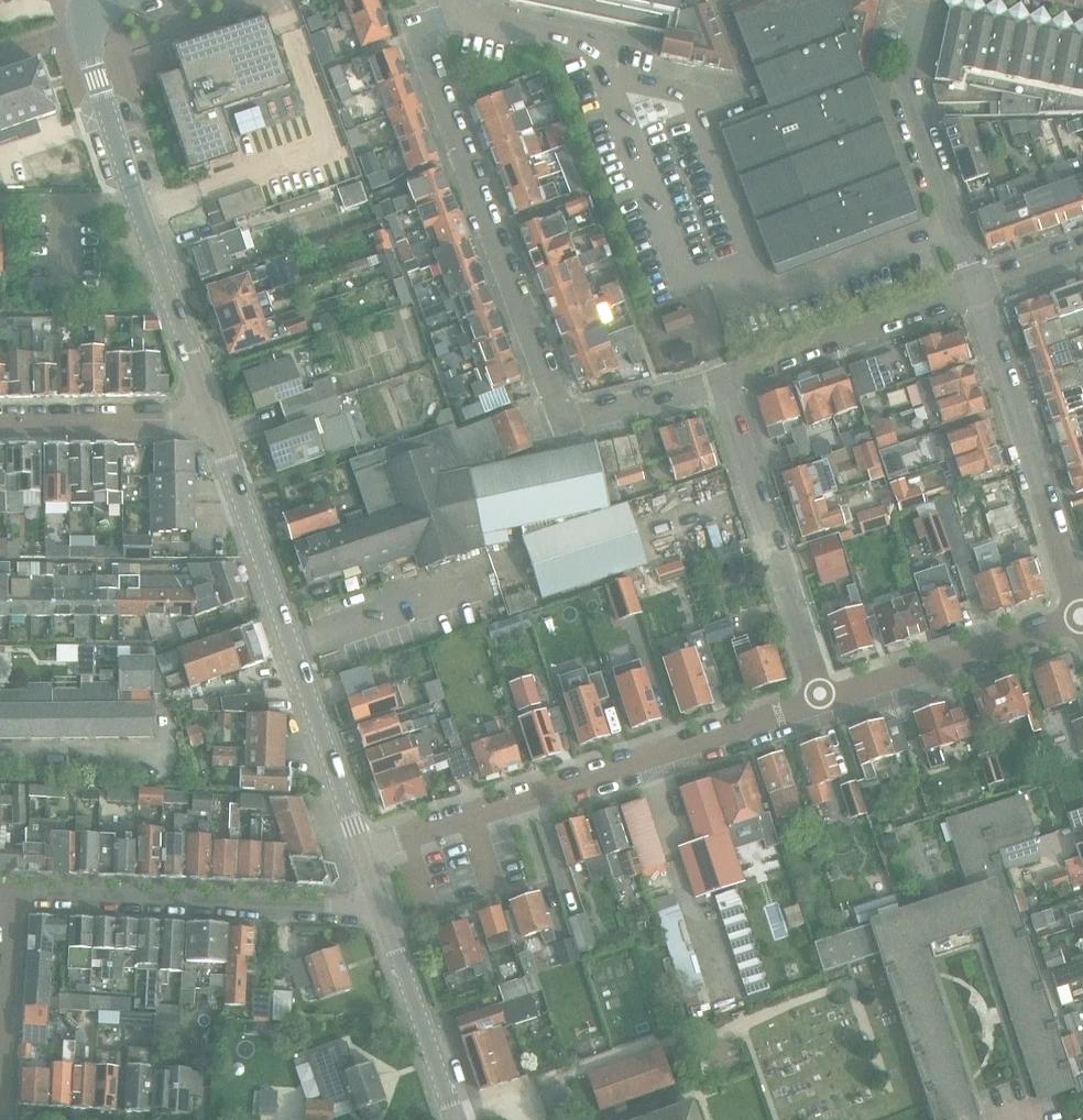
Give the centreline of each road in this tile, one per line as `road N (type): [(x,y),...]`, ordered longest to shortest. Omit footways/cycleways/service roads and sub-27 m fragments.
road 1 (residential): [(718,382),(586,415),(562,407),(424,55),(425,30),(451,14),(453,0)]
road 2 (residential): [(360,851),(821,699)]
road 3 (secondary): [(360,851),(209,413)]
road 4 (secondary): [(209,413),(85,35)]
road 5 (residential): [(3,891),(379,907)]
road 6 (residential): [(1081,613),(975,289)]
road 7 (residential): [(821,699),(718,382)]
road 8 (residential): [(924,0),(911,93),(975,289)]
road 9 (residential): [(821,699),(1081,613)]
road 10 (residential): [(718,382),(975,289)]
road 11 (secondary): [(455,1119),(379,907)]
road 12 (residential): [(0,422),(209,413)]

